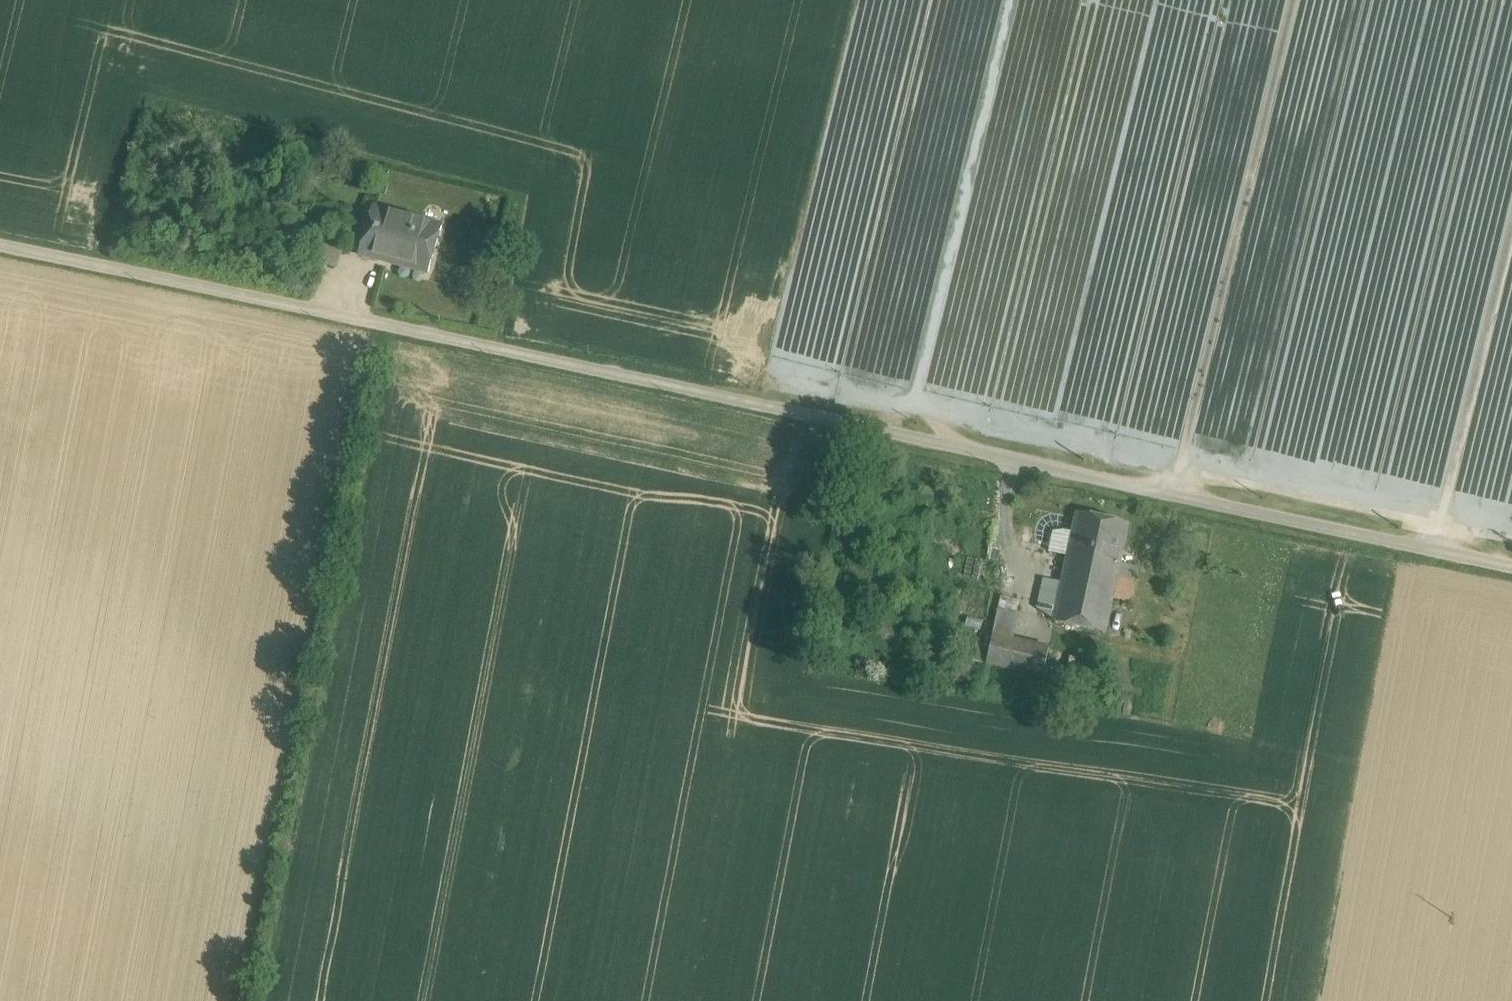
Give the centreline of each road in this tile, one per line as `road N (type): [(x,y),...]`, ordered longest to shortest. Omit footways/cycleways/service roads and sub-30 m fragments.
road 1 (unclassified): [(1511,566),(0,246)]

